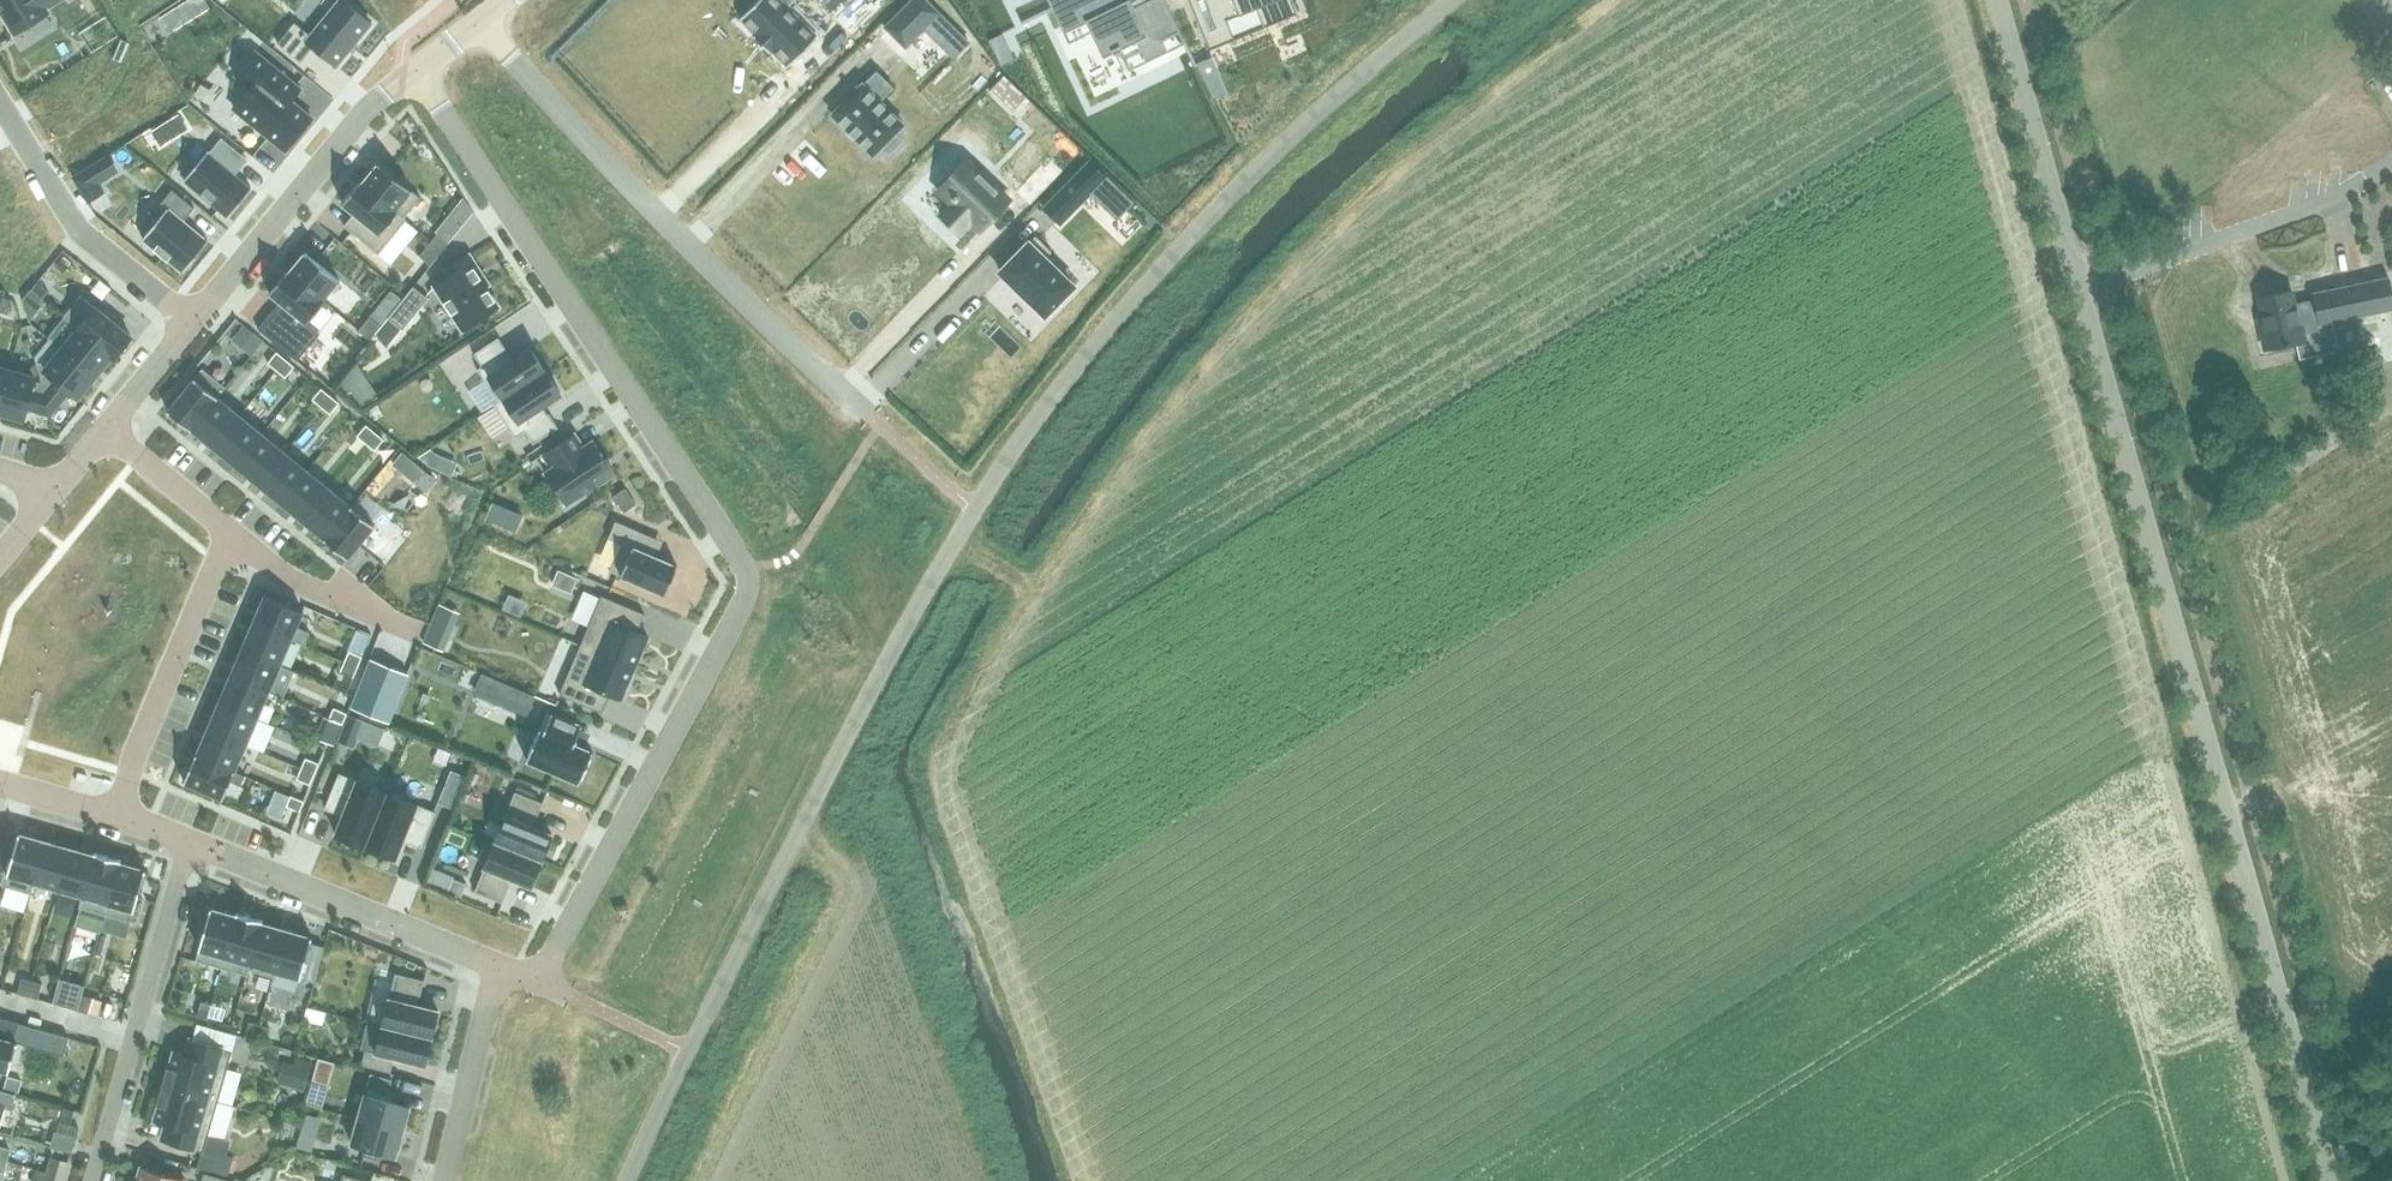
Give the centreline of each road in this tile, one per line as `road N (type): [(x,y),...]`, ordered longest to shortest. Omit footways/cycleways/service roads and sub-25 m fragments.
road 1 (unclassified): [(629,1180),(944,554),(1033,427),(1204,228),(1313,121),(1464,0)]
road 2 (unclassified): [(2334,1180),(2001,0)]
road 3 (residential): [(415,68),(747,574),(743,603),(541,982),(500,966)]
road 4 (residential): [(479,23),(582,144),(866,413)]
road 5 (residential): [(192,842),(93,1180)]
road 6 (residential): [(196,321),(336,148),(415,68)]
road 7 (residential): [(500,966),(192,842)]
road 8 (residential): [(230,534),(214,556),(115,813)]
road 9 (residential): [(0,100),(71,216),(196,321)]
road 10 (residential): [(447,1180),(500,966)]
road 11 (residential): [(230,534),(289,579),(416,633)]
road 12 (residential): [(104,428),(230,534)]
road 13 (residential): [(104,428),(196,321)]

